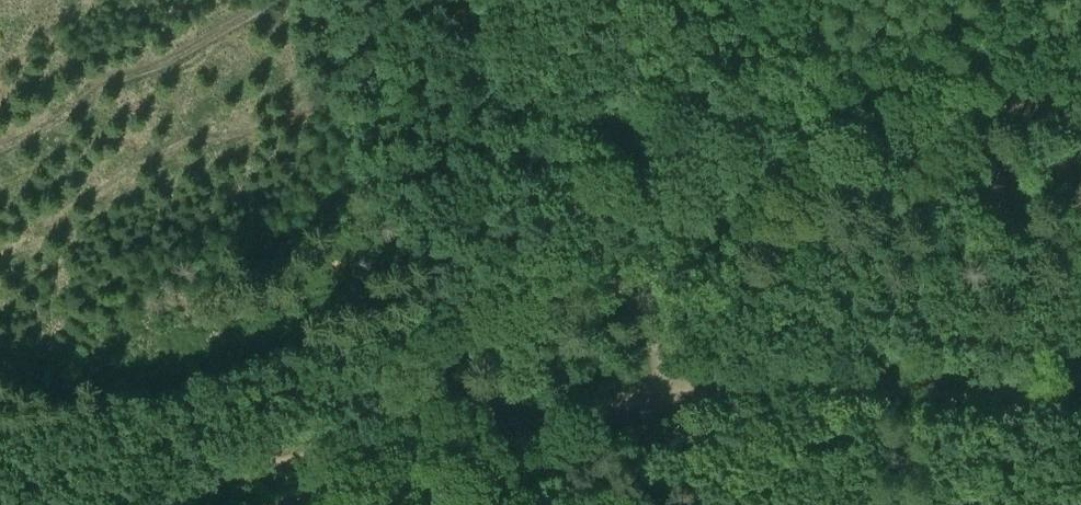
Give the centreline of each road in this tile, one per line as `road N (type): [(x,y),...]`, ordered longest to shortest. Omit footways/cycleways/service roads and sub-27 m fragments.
road 1 (track): [(429,0),(660,347),(674,396)]
road 2 (track): [(1080,376),(993,397),(823,381),(674,396)]
road 3 (track): [(505,429),(291,459),(243,471),(174,504)]
road 4 (track): [(674,396),(505,429)]

